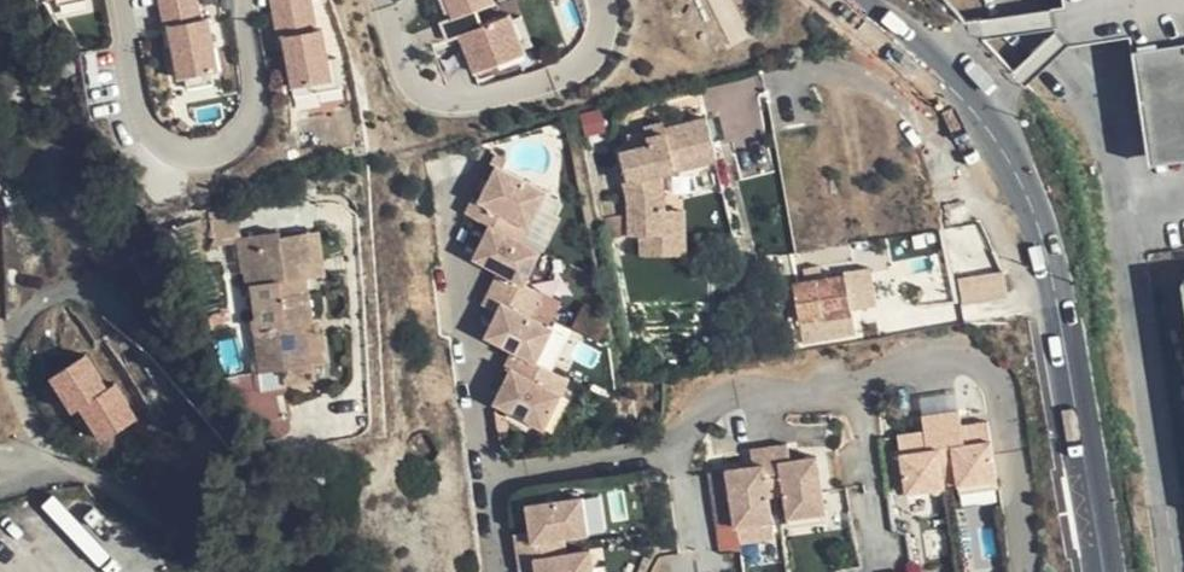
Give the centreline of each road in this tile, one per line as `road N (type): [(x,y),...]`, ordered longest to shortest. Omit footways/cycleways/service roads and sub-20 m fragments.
road 1 (secondary): [(852,0),(942,77),(993,137),(1031,208),(1074,391),(1100,571)]

